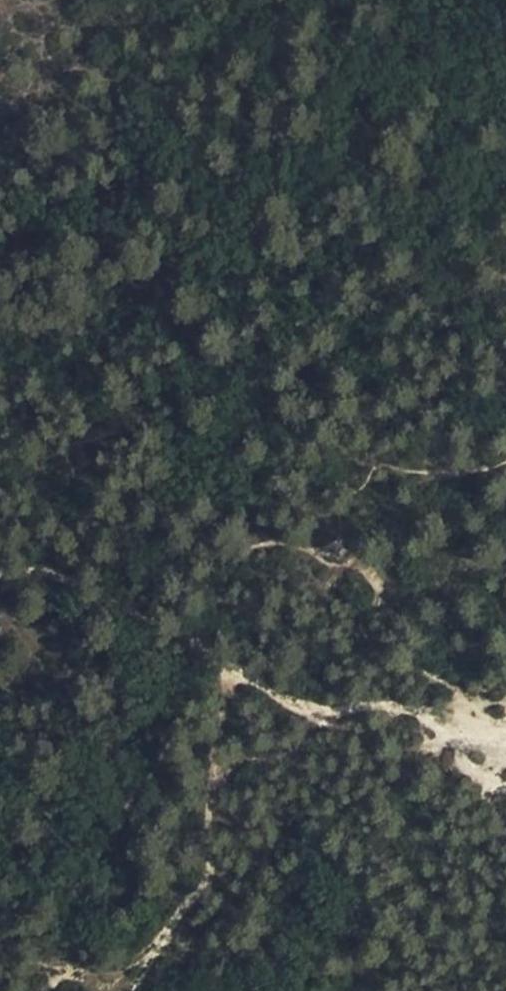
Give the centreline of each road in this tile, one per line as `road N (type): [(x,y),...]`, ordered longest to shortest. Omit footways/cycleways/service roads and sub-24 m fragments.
road 1 (track): [(240,678),(216,772),(213,847),(140,990)]

